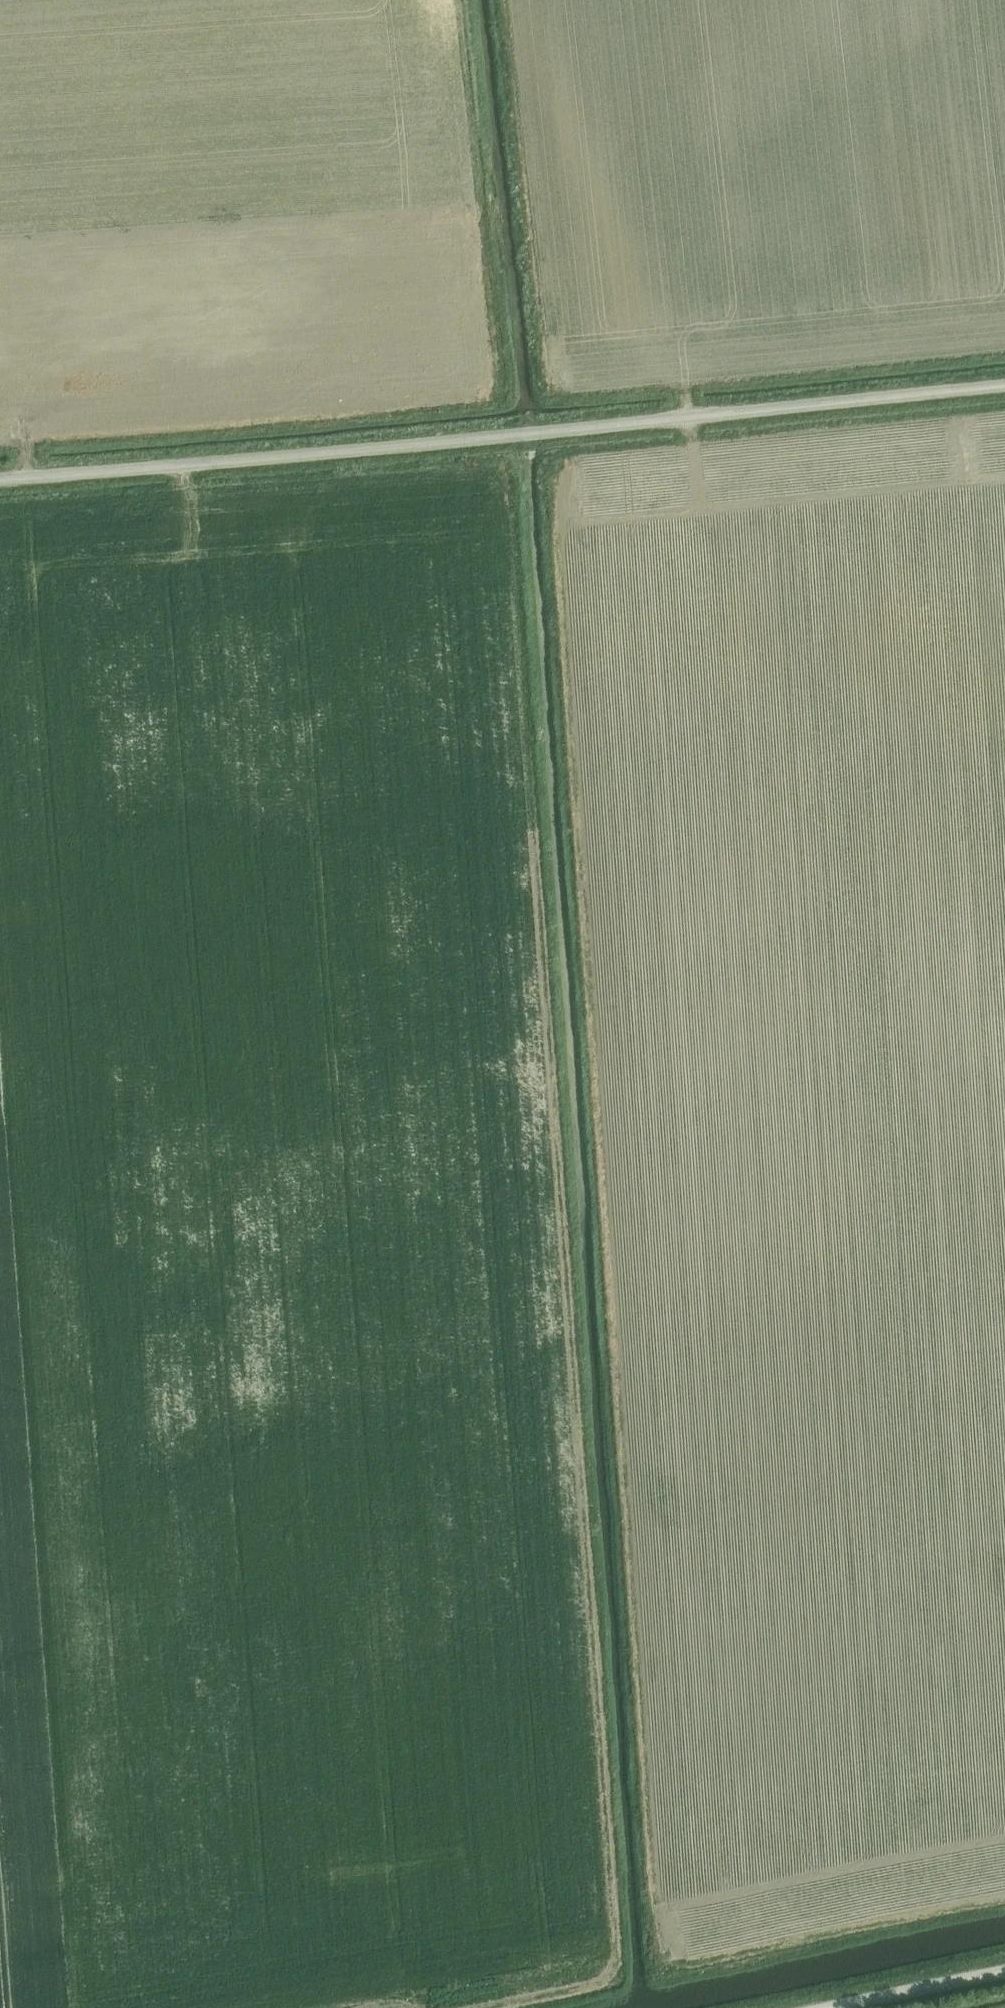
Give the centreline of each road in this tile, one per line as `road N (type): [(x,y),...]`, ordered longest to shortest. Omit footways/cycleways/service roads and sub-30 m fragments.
road 1 (unclassified): [(0,474),(474,440),(1004,388)]
road 2 (unclassified): [(826,2007),(1004,1973)]

